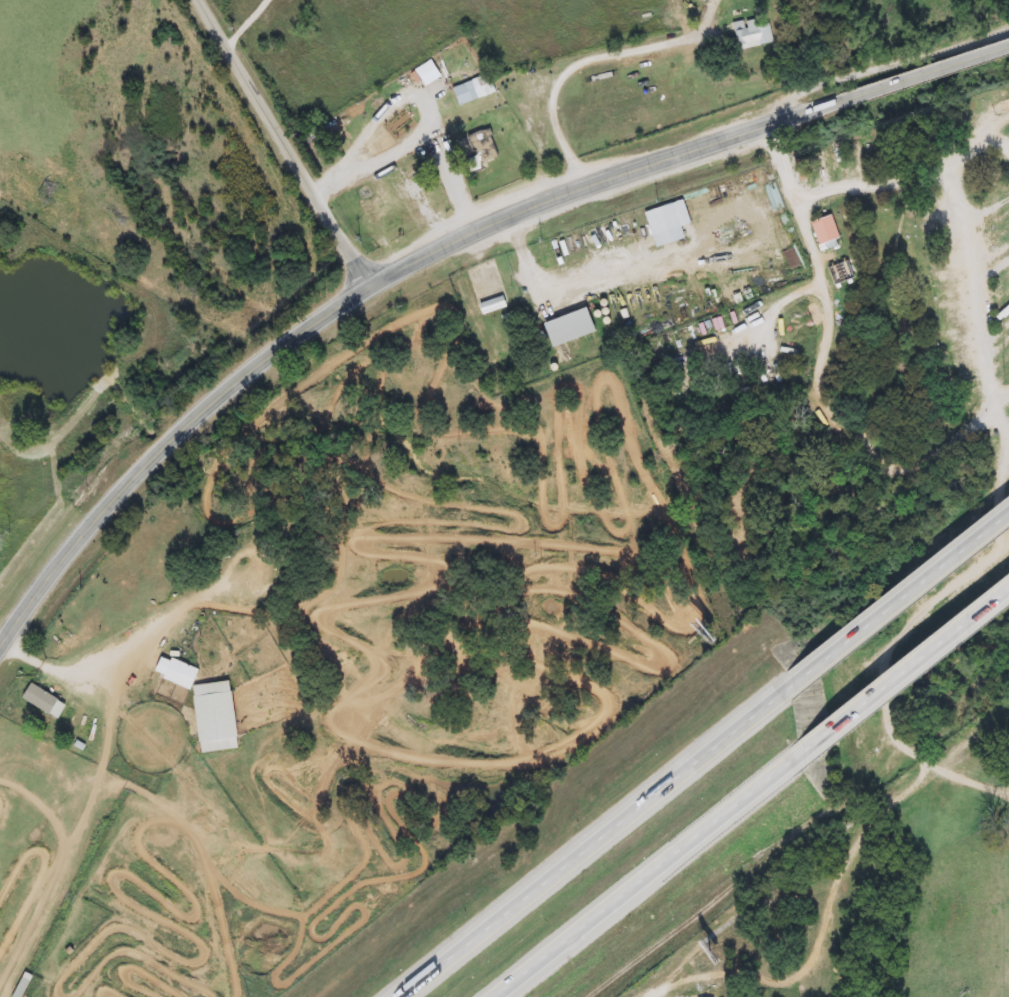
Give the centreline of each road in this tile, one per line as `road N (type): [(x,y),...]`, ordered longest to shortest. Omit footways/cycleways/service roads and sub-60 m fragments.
road 1 (tertiary): [(0,660),(74,553),(221,391),(368,284),(843,100)]
road 2 (motorway): [(1001,512),(401,996)]
road 3 (motorway): [(495,996),(1008,580)]
road 4 (residential): [(368,284),(201,0)]
road 5 (tertiary): [(1008,47),(843,100)]

